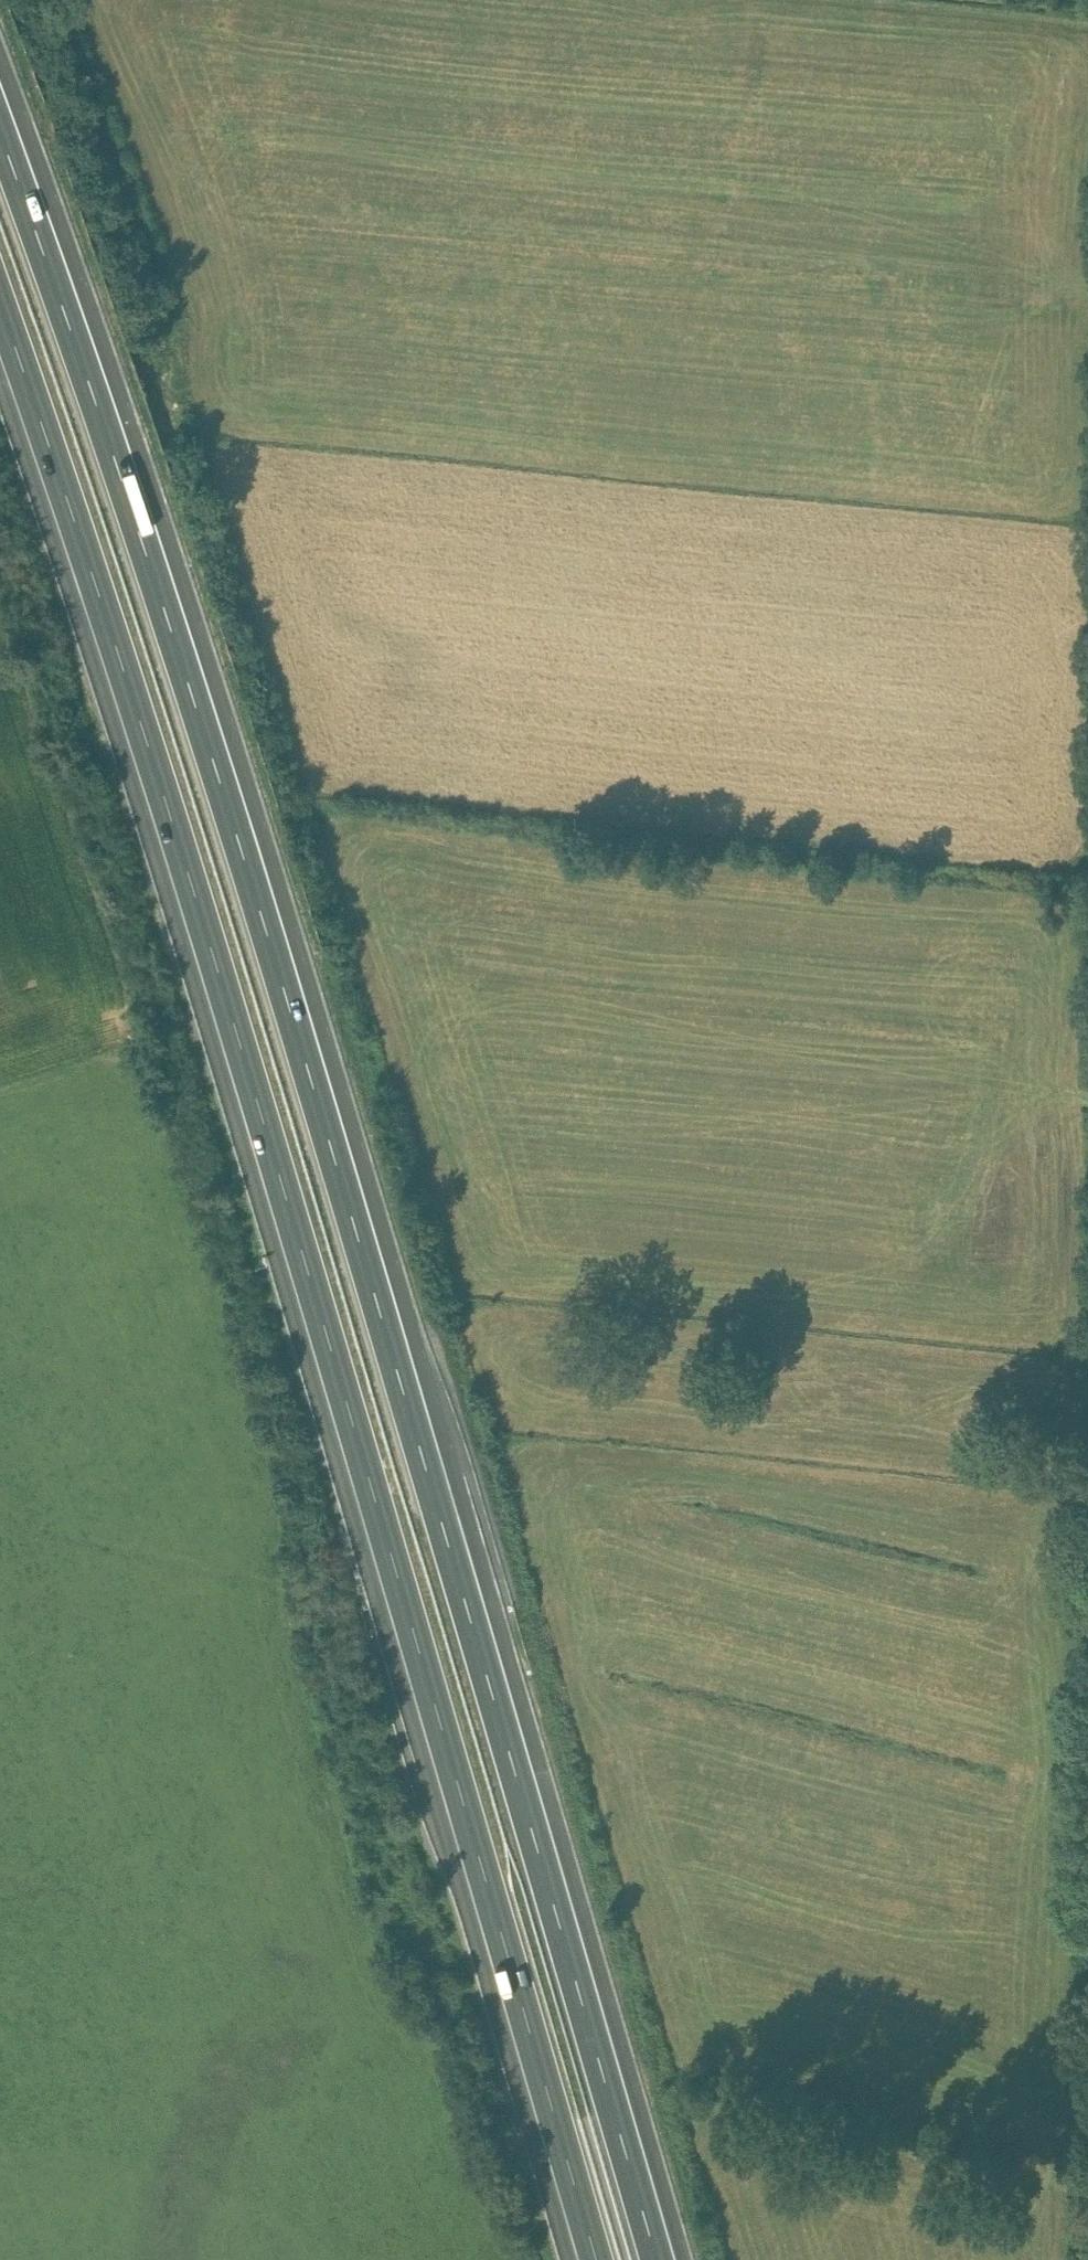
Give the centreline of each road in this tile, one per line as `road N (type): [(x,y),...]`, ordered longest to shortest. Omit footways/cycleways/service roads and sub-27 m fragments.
road 1 (motorway): [(658,2259),(300,1028),(0,95)]
road 2 (motorway): [(0,302),(242,1049),(593,2259)]

